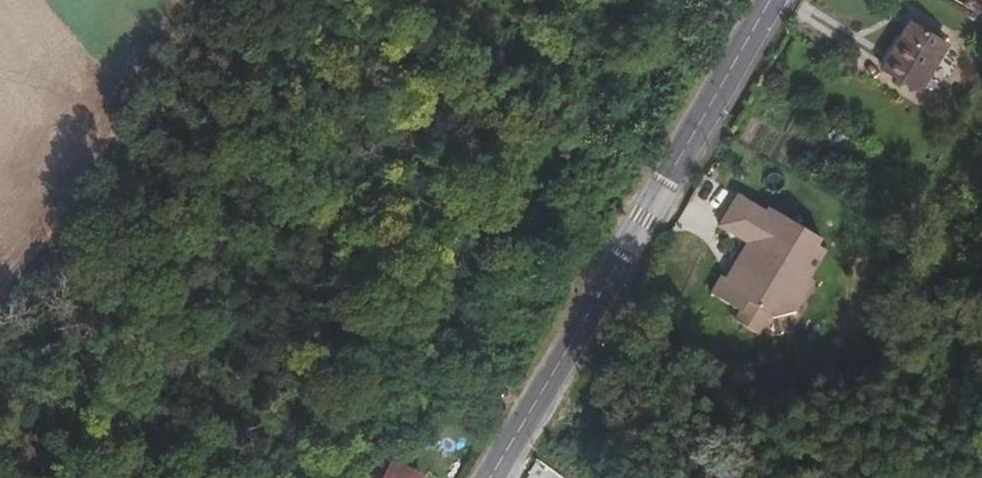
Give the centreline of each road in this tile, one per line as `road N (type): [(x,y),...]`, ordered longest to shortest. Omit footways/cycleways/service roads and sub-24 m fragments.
road 1 (secondary): [(490,477),(771,0)]
road 2 (track): [(855,477),(955,135),(981,79)]

